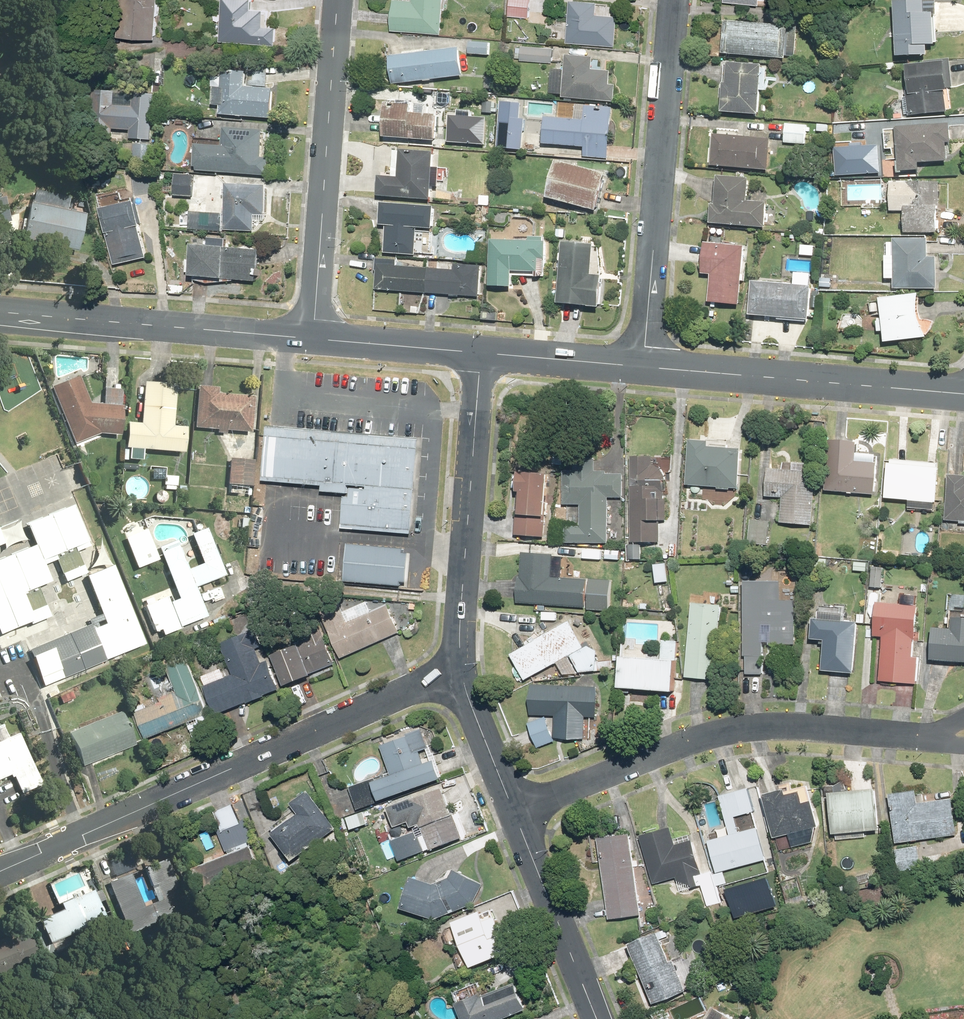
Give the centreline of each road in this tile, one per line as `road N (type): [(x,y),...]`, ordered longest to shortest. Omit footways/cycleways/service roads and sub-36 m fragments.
road 1 (residential): [(0,872),(458,670)]
road 2 (residential): [(515,811),(723,731),(783,726),(918,736)]
road 3 (residential): [(643,368),(675,0)]
road 4 (tertiary): [(339,0),(314,339)]
road 5 (tertiary): [(643,368),(963,395)]
road 6 (residential): [(458,670),(482,353)]
road 7 (tertiary): [(0,312),(314,339)]
road 8 (residential): [(598,1018),(515,811)]
road 9 (tertiary): [(314,339),(482,353)]
road 10 (tertiary): [(482,353),(643,368)]
road 11 (residential): [(515,811),(458,670)]

